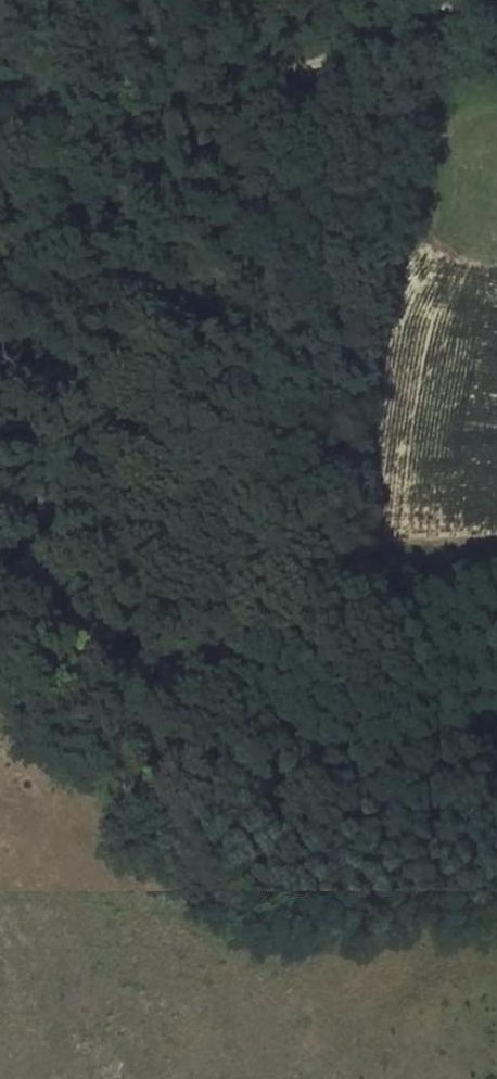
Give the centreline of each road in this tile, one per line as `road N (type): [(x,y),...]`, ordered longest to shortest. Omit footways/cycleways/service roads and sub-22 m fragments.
road 1 (track): [(496,14),(413,10),(340,59),(292,69),(198,53),(136,64),(0,132)]

